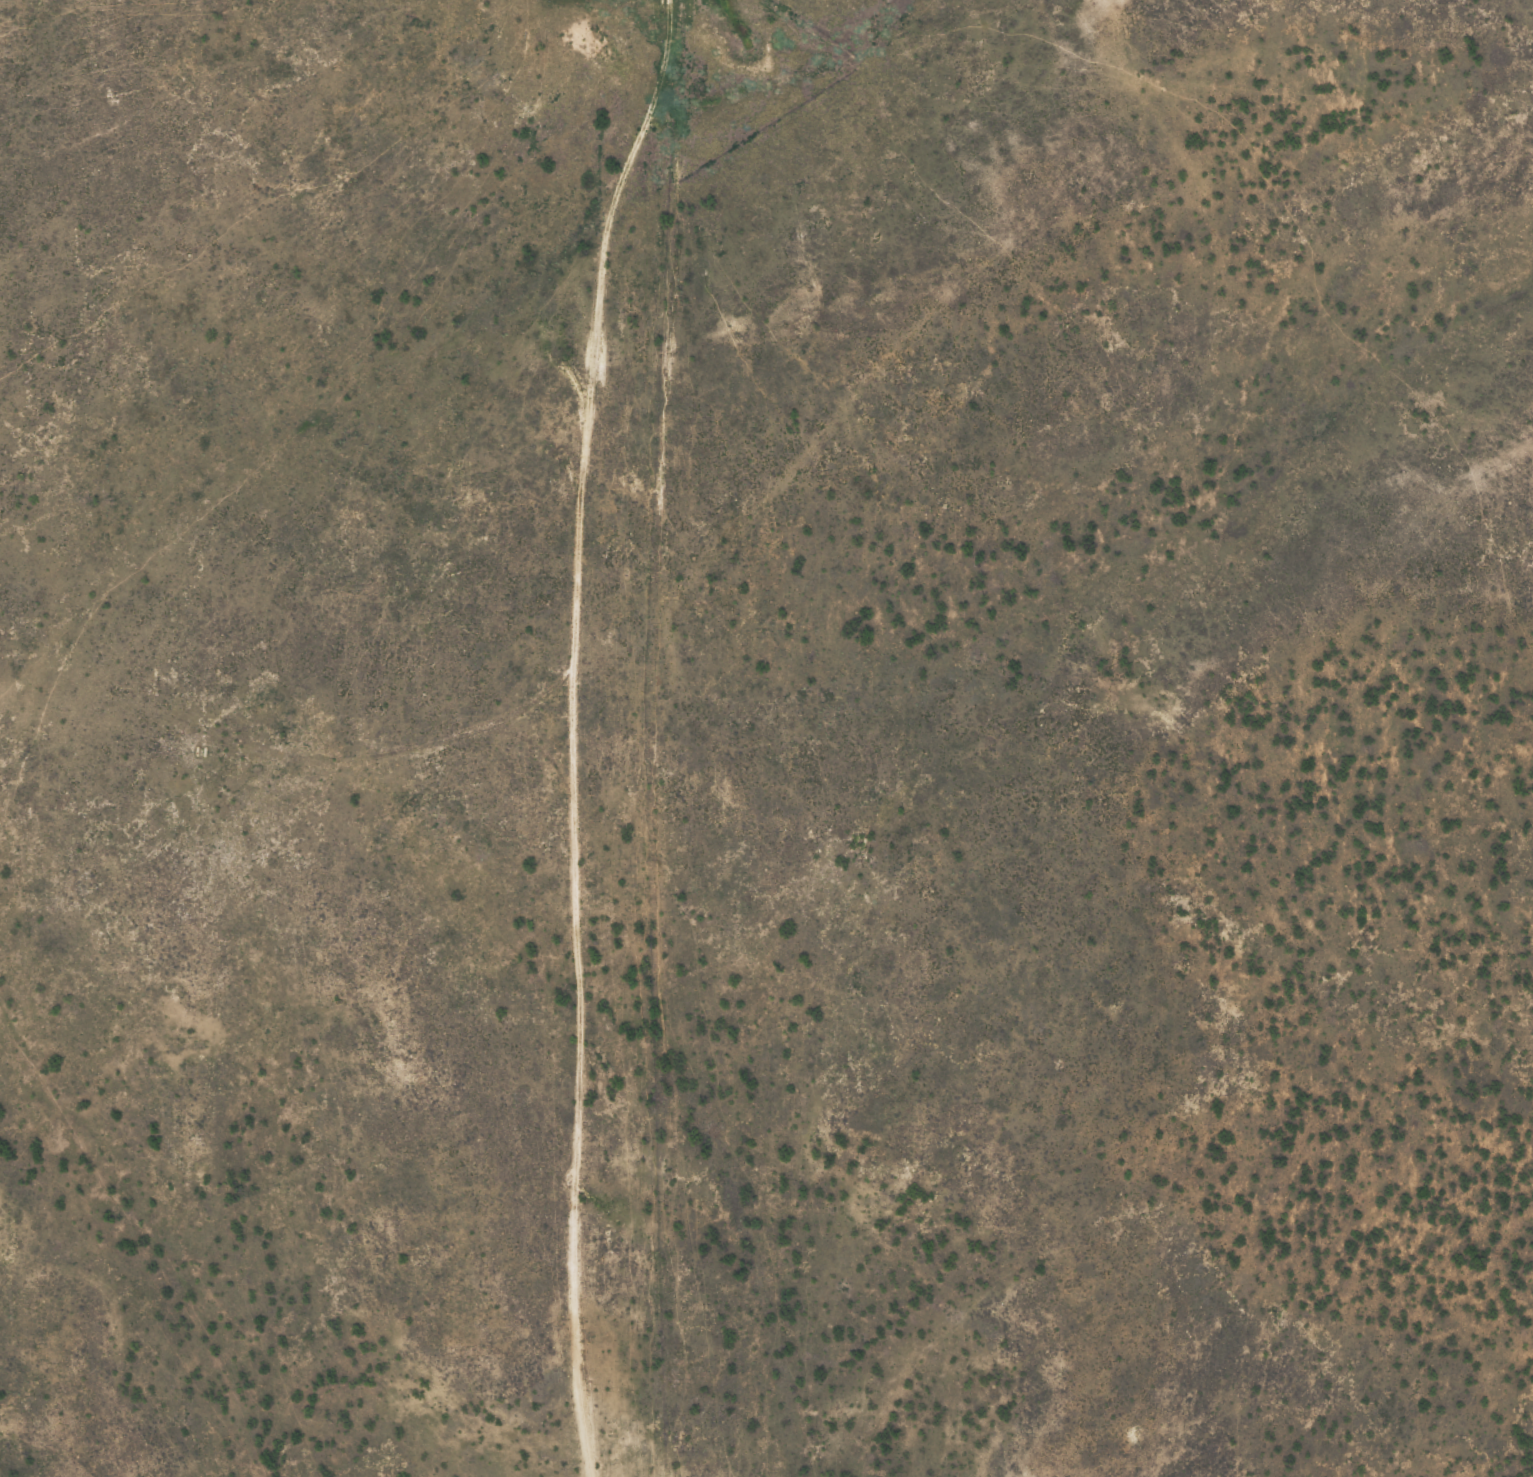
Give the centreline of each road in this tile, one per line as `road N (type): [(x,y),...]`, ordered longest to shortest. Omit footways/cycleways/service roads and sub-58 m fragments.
road 1 (residential): [(575,1476),(588,818),(603,760),(623,85),(643,0)]

